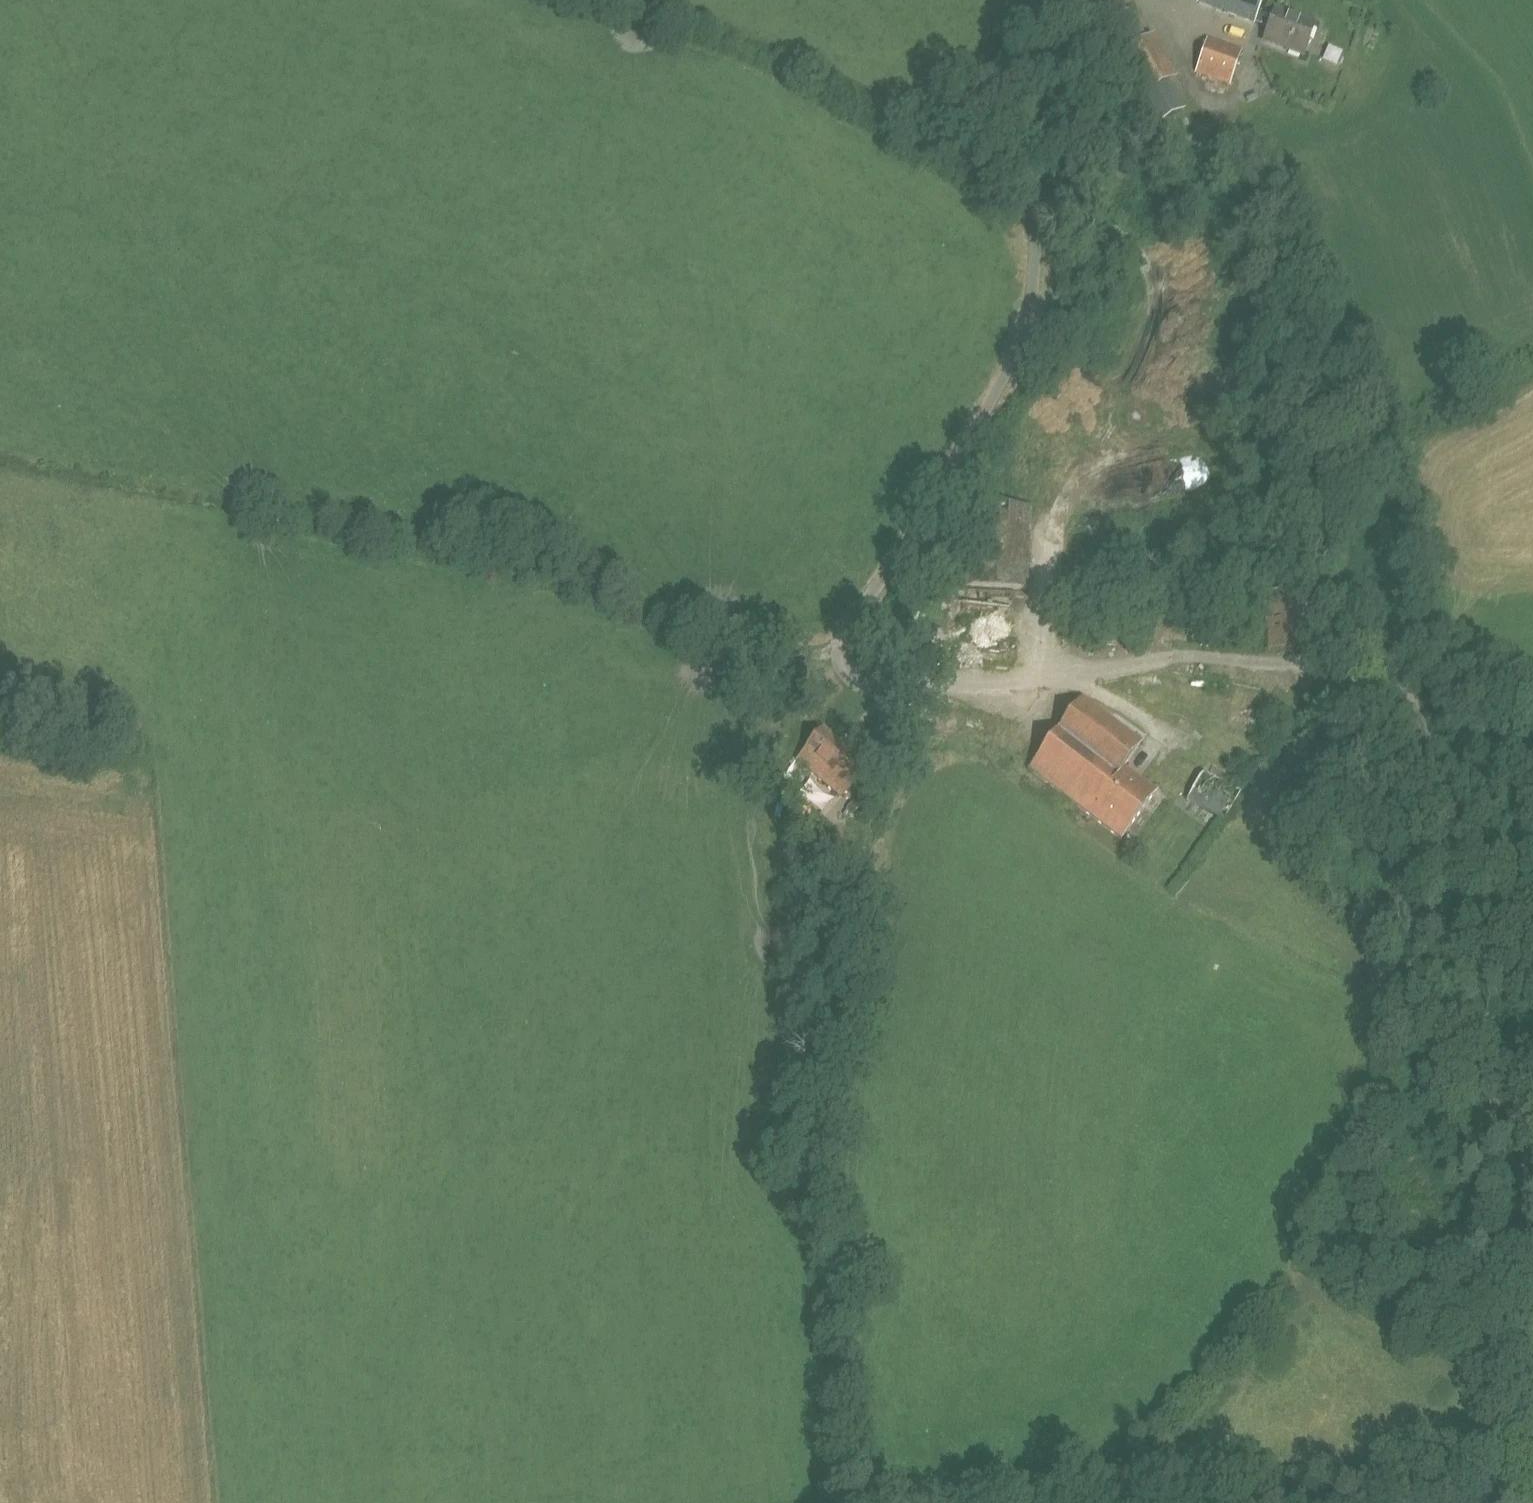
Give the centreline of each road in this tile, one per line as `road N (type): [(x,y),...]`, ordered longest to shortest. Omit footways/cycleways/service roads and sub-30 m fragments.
road 1 (unclassified): [(1428,710),(1422,683),(1364,644),(1271,669),(1167,658),(1094,664),(1034,683),(873,664),(867,642),(903,552),(990,402),(1034,301),(1035,213),(1010,132),(1007,93),(1032,44),(1081,0)]
road 2 (track): [(1532,1123),(1417,1011),(1428,710)]

